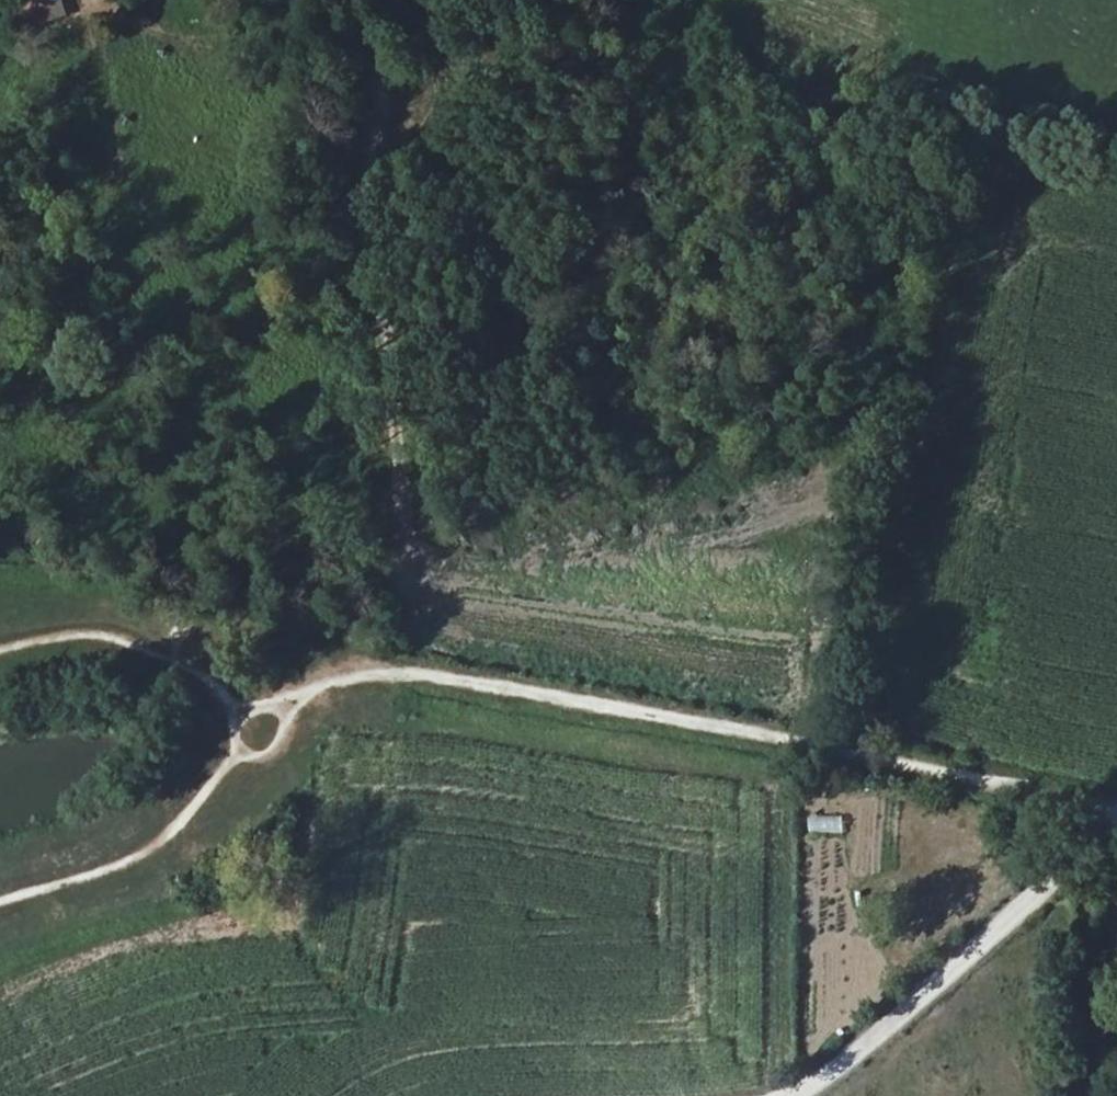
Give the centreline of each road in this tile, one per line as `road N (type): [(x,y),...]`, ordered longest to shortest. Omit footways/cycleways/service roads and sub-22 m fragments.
road 1 (residential): [(798,1095),(1081,851),(1116,830)]

